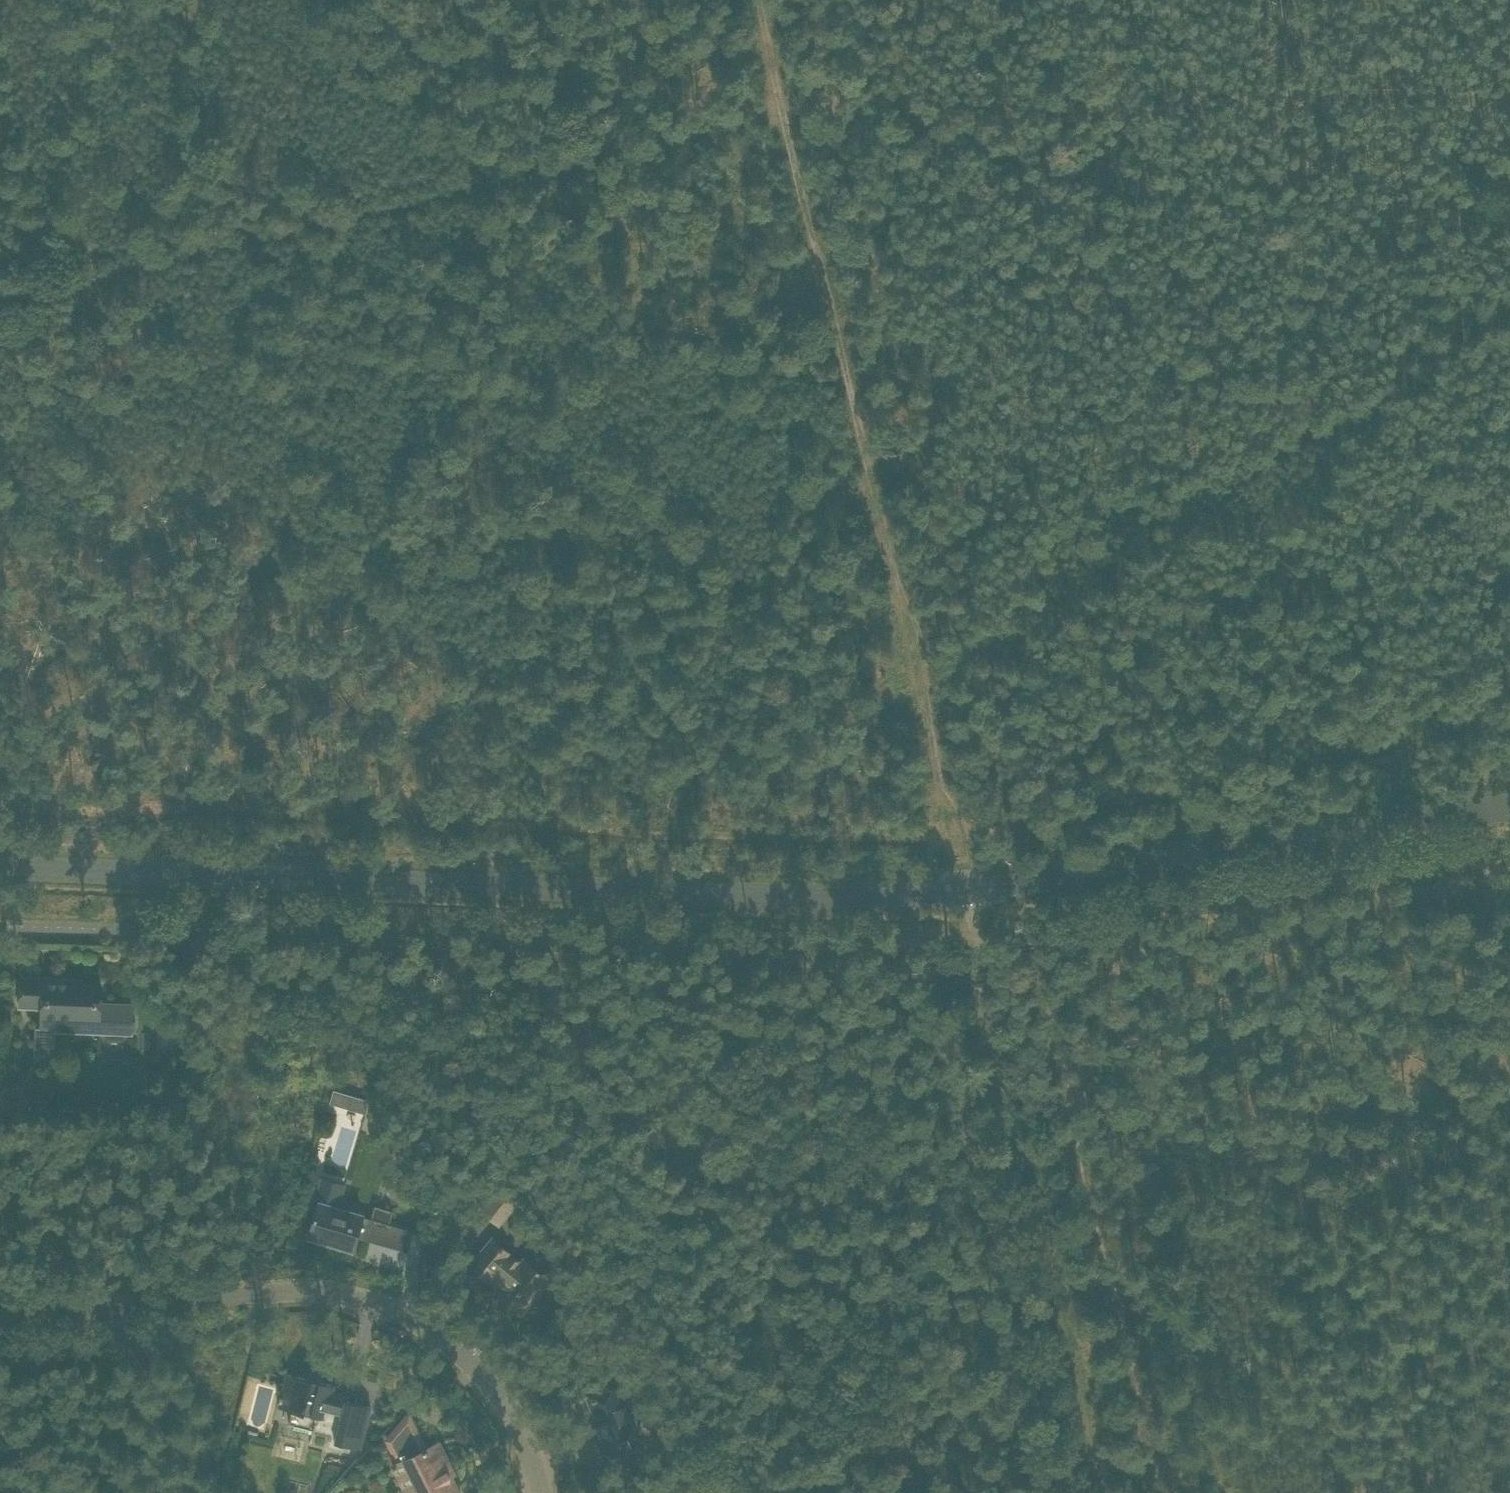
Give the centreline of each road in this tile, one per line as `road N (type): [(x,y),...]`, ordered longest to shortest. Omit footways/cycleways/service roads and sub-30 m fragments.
road 1 (tertiary): [(0,871),(969,894),(1509,811)]
road 2 (unclassified): [(553,1492),(535,1434),(507,1385),(431,1319),(347,1288),(0,1323)]
road 3 (track): [(982,954),(1093,1492)]

